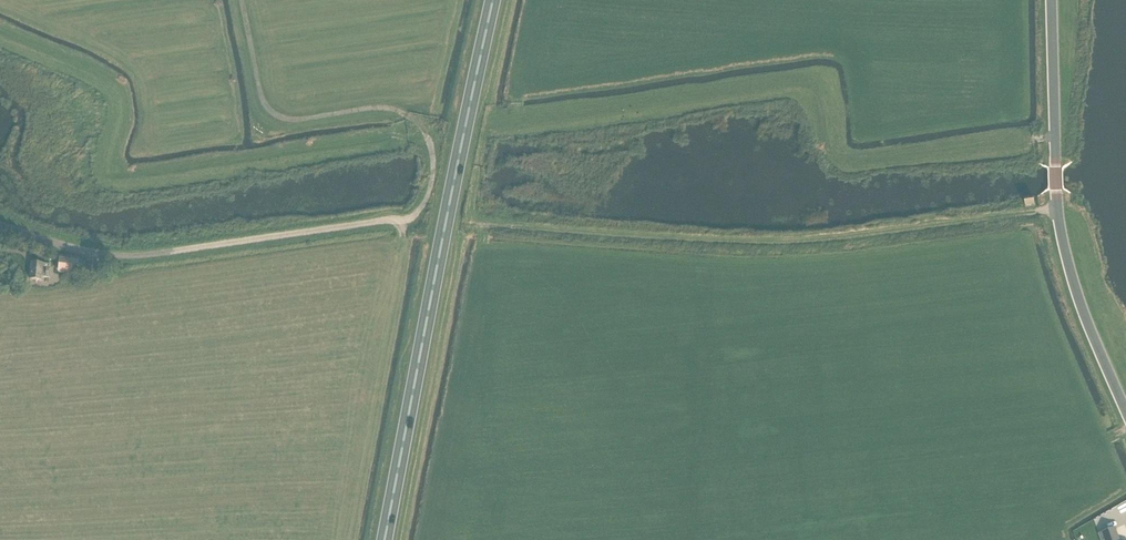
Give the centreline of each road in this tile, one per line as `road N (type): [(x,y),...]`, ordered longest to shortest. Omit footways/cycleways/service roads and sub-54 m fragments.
road 1 (track): [(479,160),(471,204),(479,224),(785,243),(1058,207)]
road 2 (trunk): [(386,539),(494,0)]
road 3 (unclassified): [(1125,413),(1067,267),(1057,188),(1052,0)]
road 4 (track): [(412,221),(431,184),(428,132),(392,111),(316,122),(274,117),(259,99),(242,0)]
road 5 (track): [(412,221),(129,257)]
road 6 (unclassified): [(129,257),(62,248),(0,224)]

